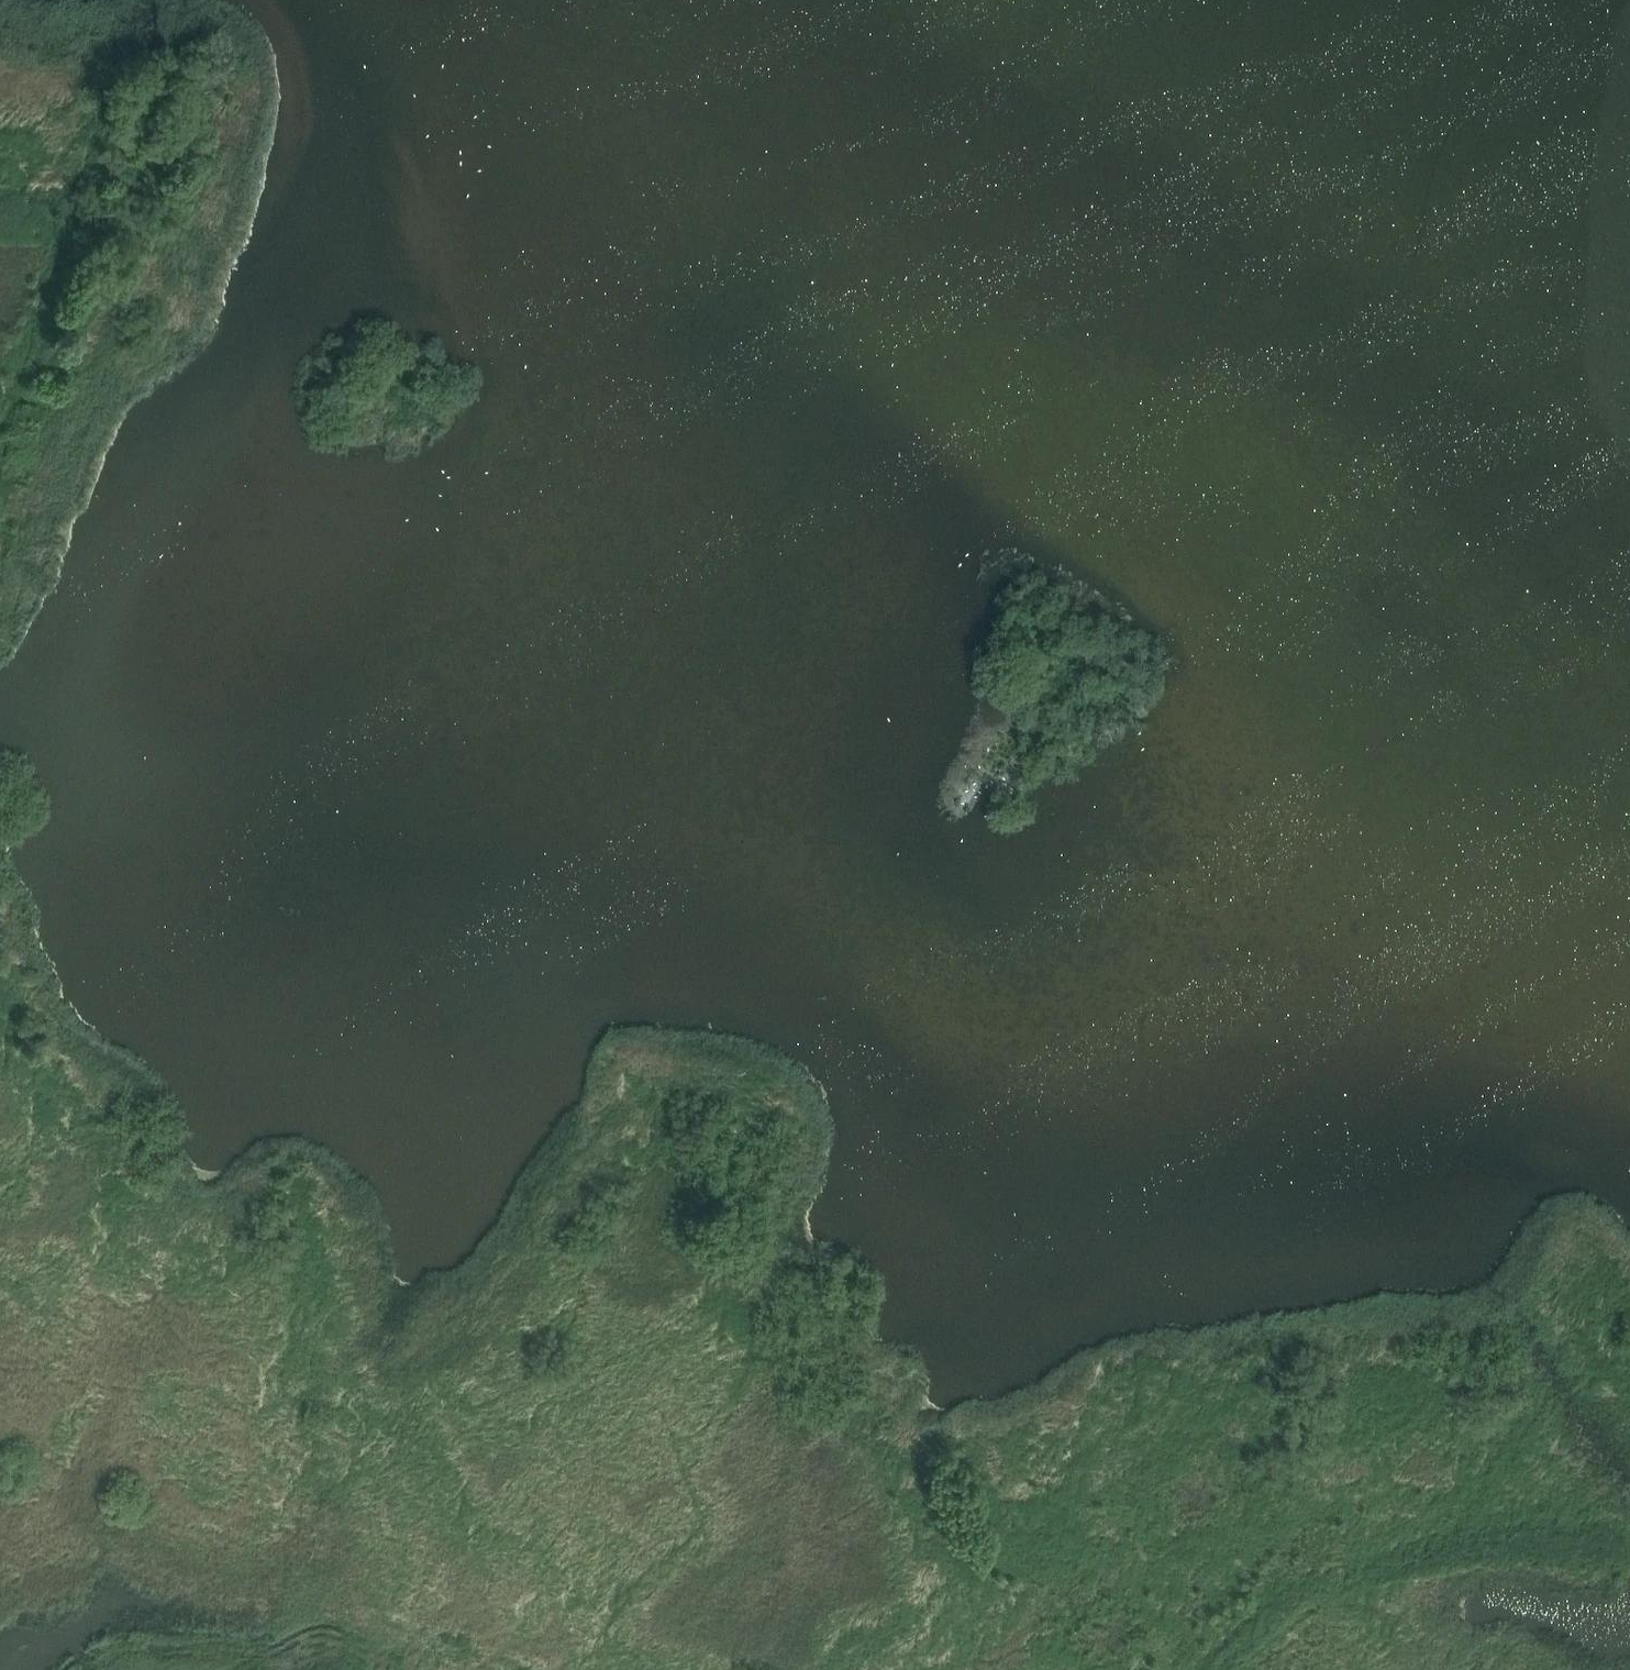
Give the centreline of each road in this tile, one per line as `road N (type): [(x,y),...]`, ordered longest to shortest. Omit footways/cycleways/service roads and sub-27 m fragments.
road 1 (track): [(1616,1552),(1573,1544),(1479,1549),(1327,1587),(1285,1602),(1214,1669)]
road 2 (track): [(19,393),(70,245),(64,225),(48,214),(0,214)]

